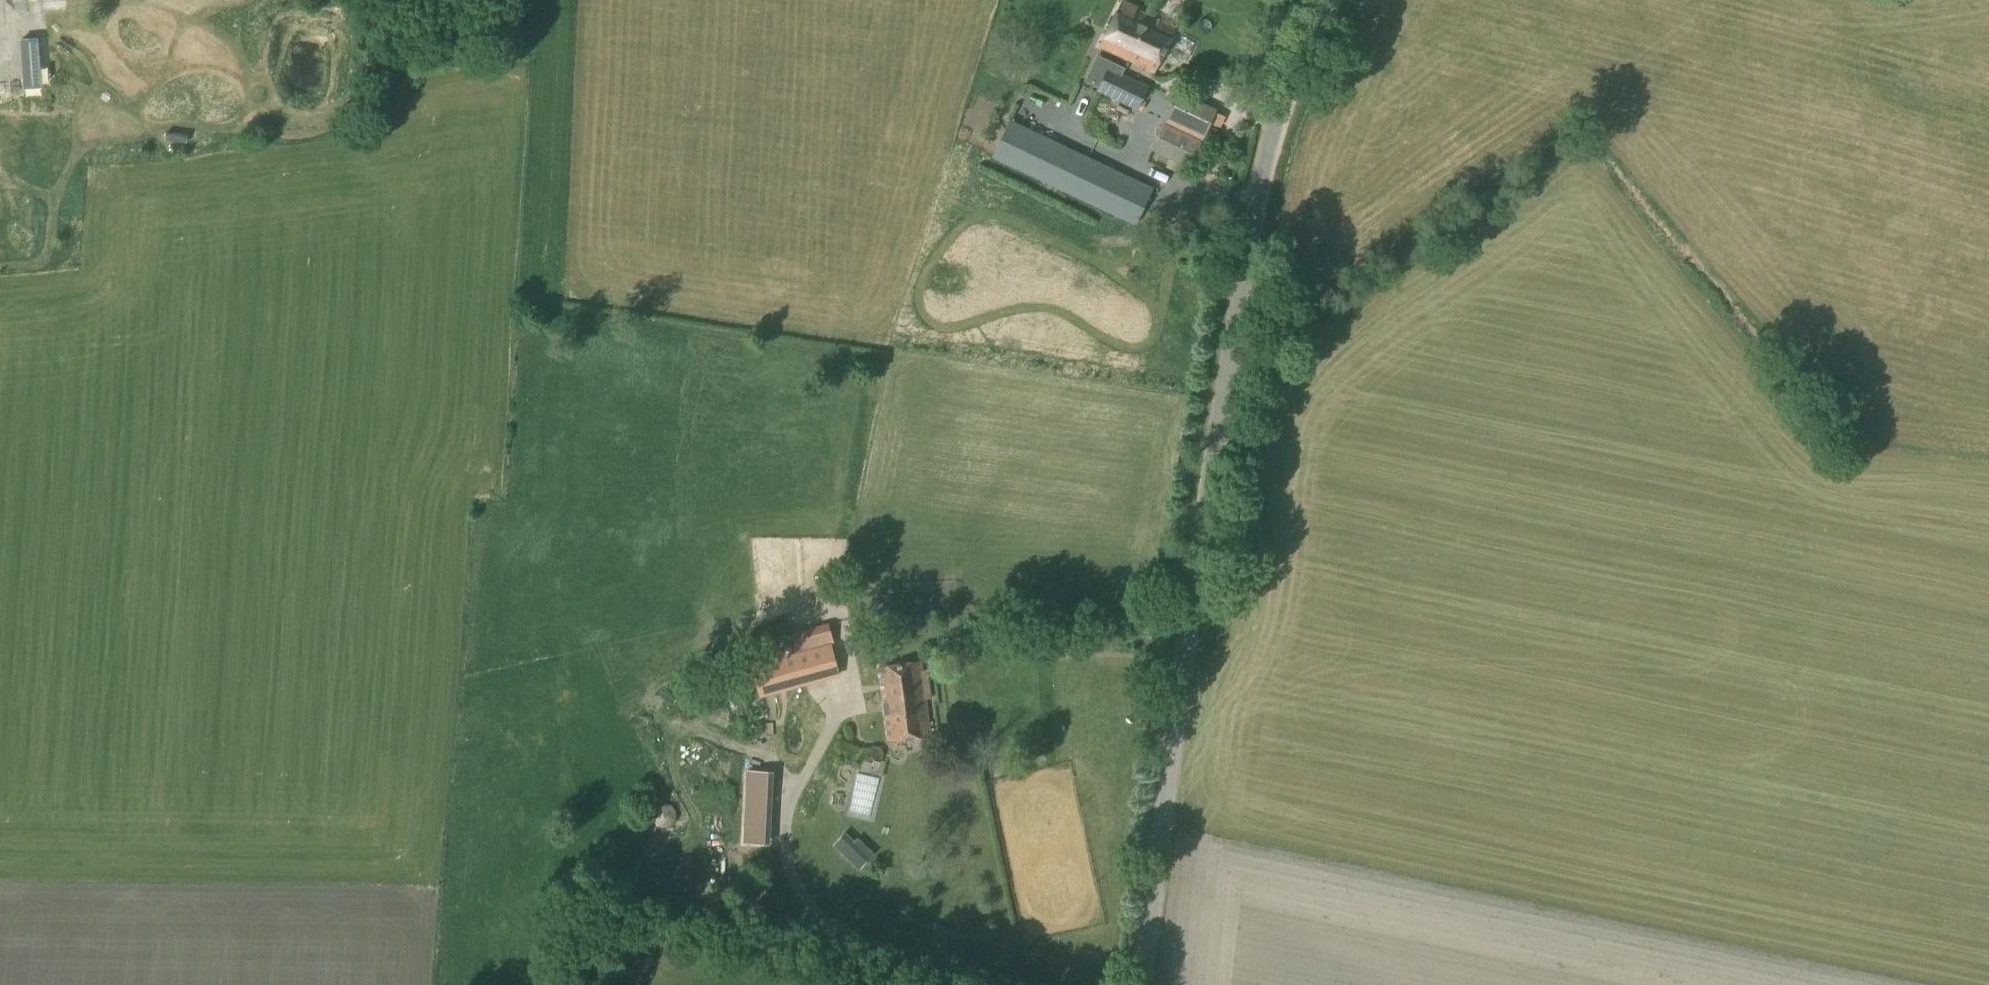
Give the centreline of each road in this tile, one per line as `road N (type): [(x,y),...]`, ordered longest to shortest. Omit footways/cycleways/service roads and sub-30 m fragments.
road 1 (tertiary): [(1145,984),(1188,626),(1259,203),(1282,112),(1326,0)]

